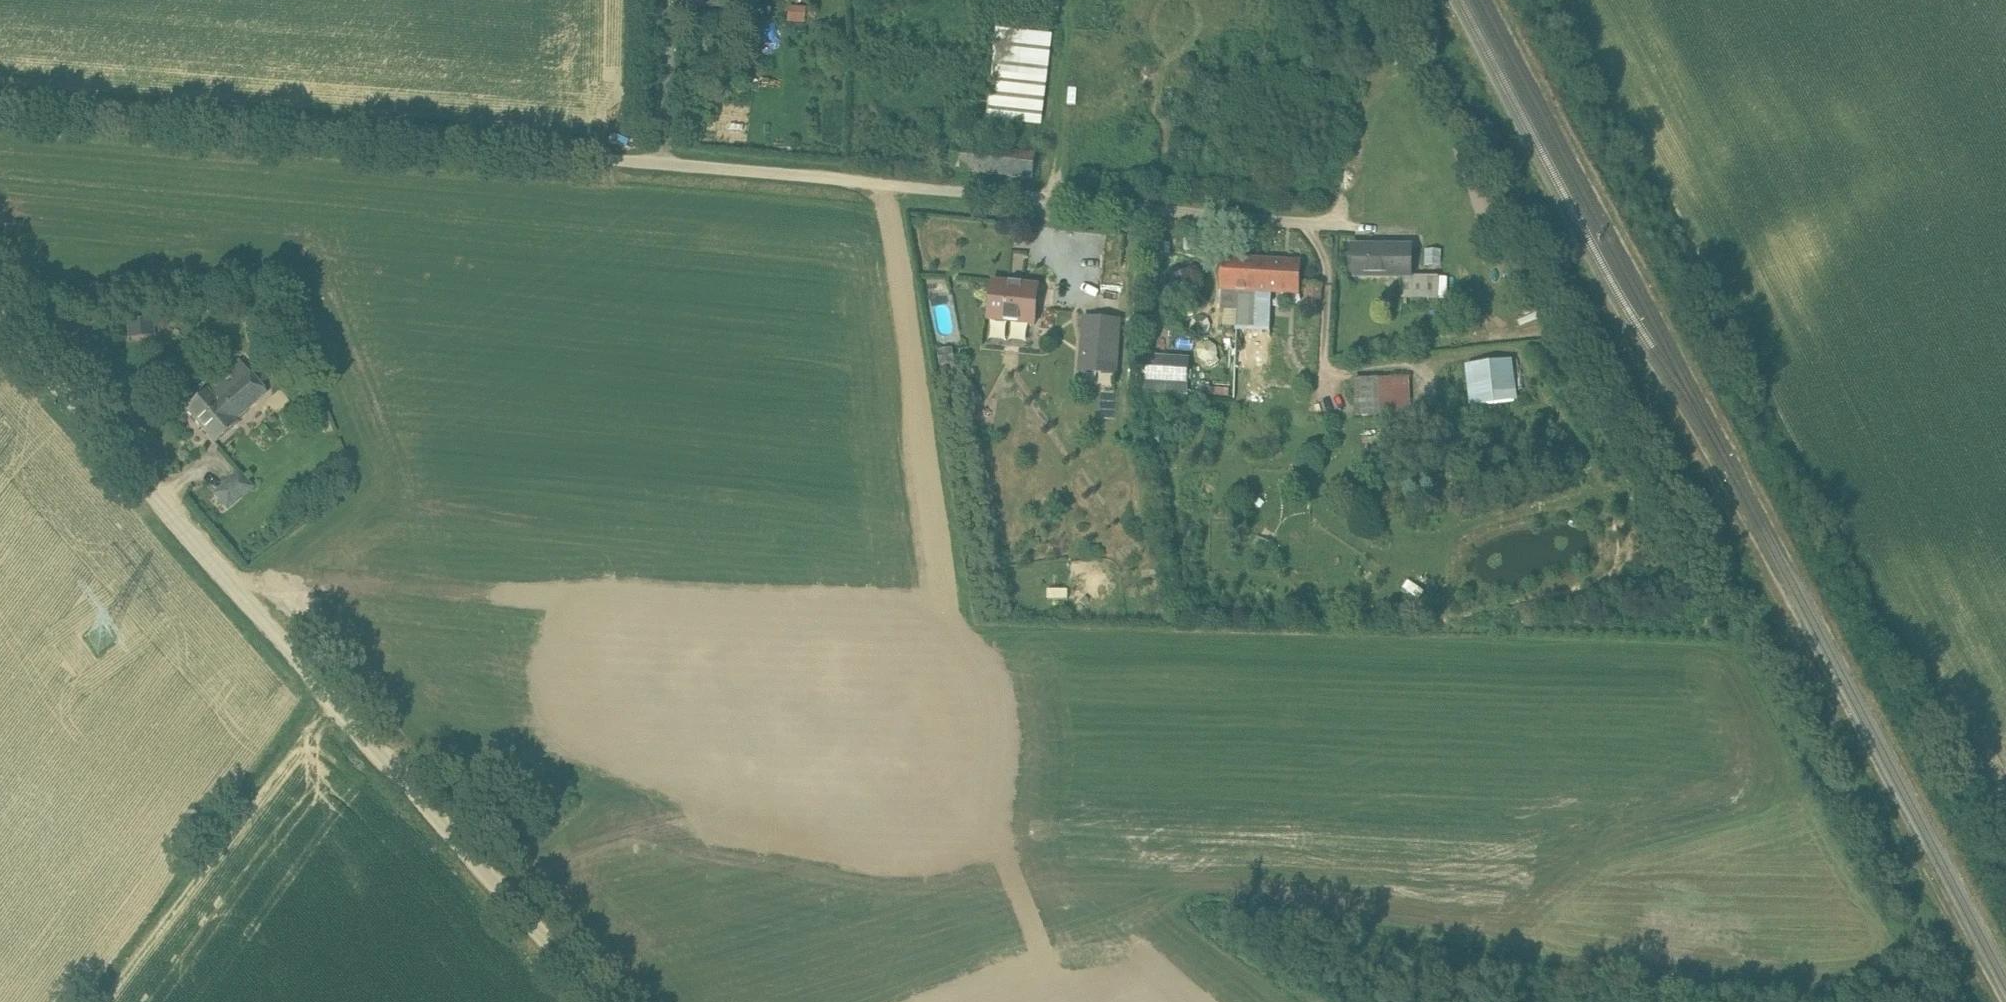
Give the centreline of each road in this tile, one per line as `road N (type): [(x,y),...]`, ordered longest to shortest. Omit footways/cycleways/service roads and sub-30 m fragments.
road 1 (unclassified): [(1370,228),(0,107)]
road 2 (unclassified): [(603,1001),(0,315)]

